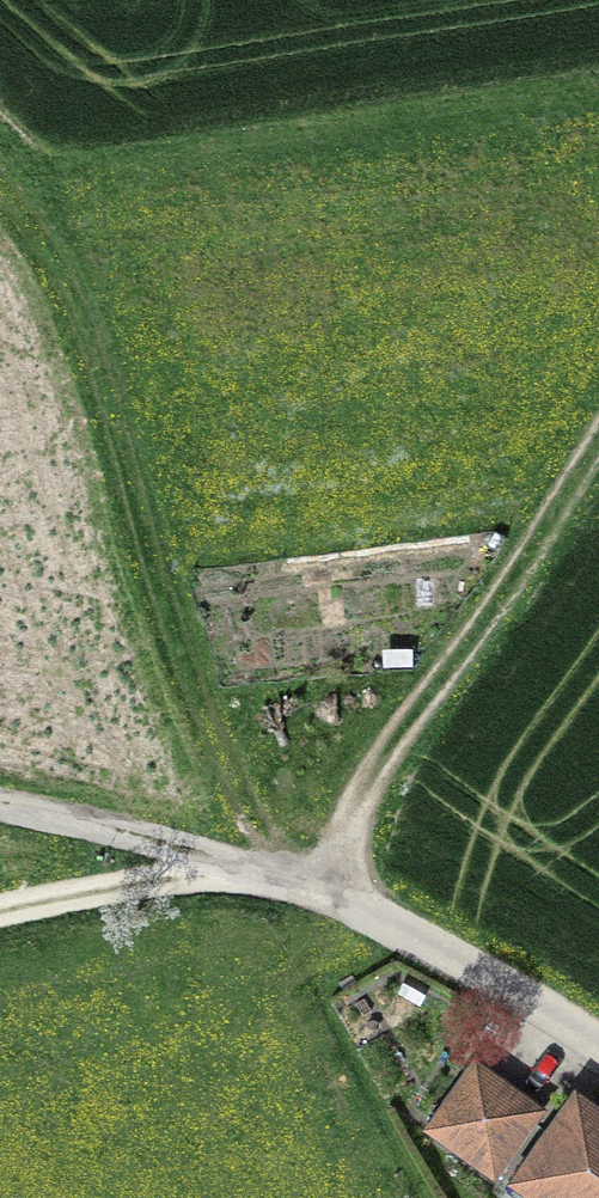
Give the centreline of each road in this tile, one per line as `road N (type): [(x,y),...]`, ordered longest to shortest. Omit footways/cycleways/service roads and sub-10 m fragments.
road 1 (track): [(0,192),(28,217),(80,301),(241,800),(248,871),(0,912)]
road 2 (track): [(598,440),(380,767),(319,887)]
road 3 (unclassified): [(598,1020),(319,887)]

